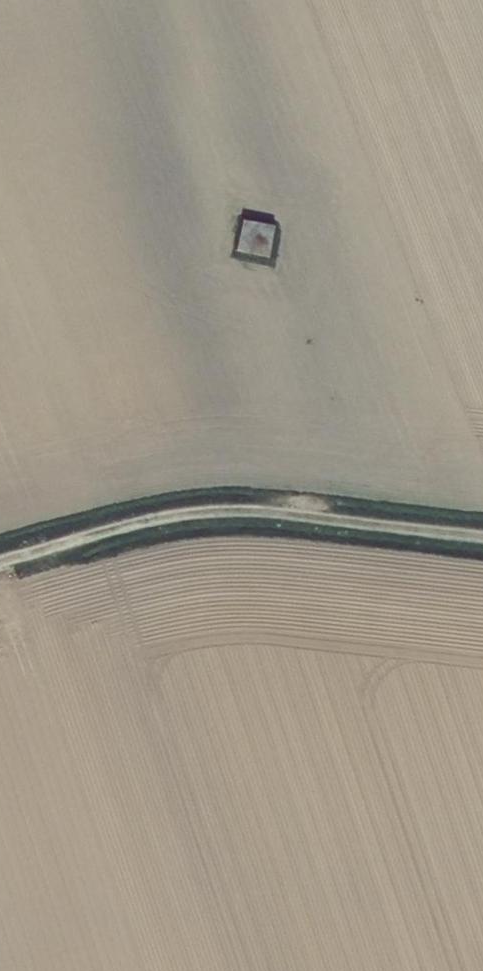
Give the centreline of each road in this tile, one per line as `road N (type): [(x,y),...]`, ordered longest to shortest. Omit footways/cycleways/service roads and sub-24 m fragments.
road 1 (track): [(482,537),(249,513),(108,527),(0,559)]

